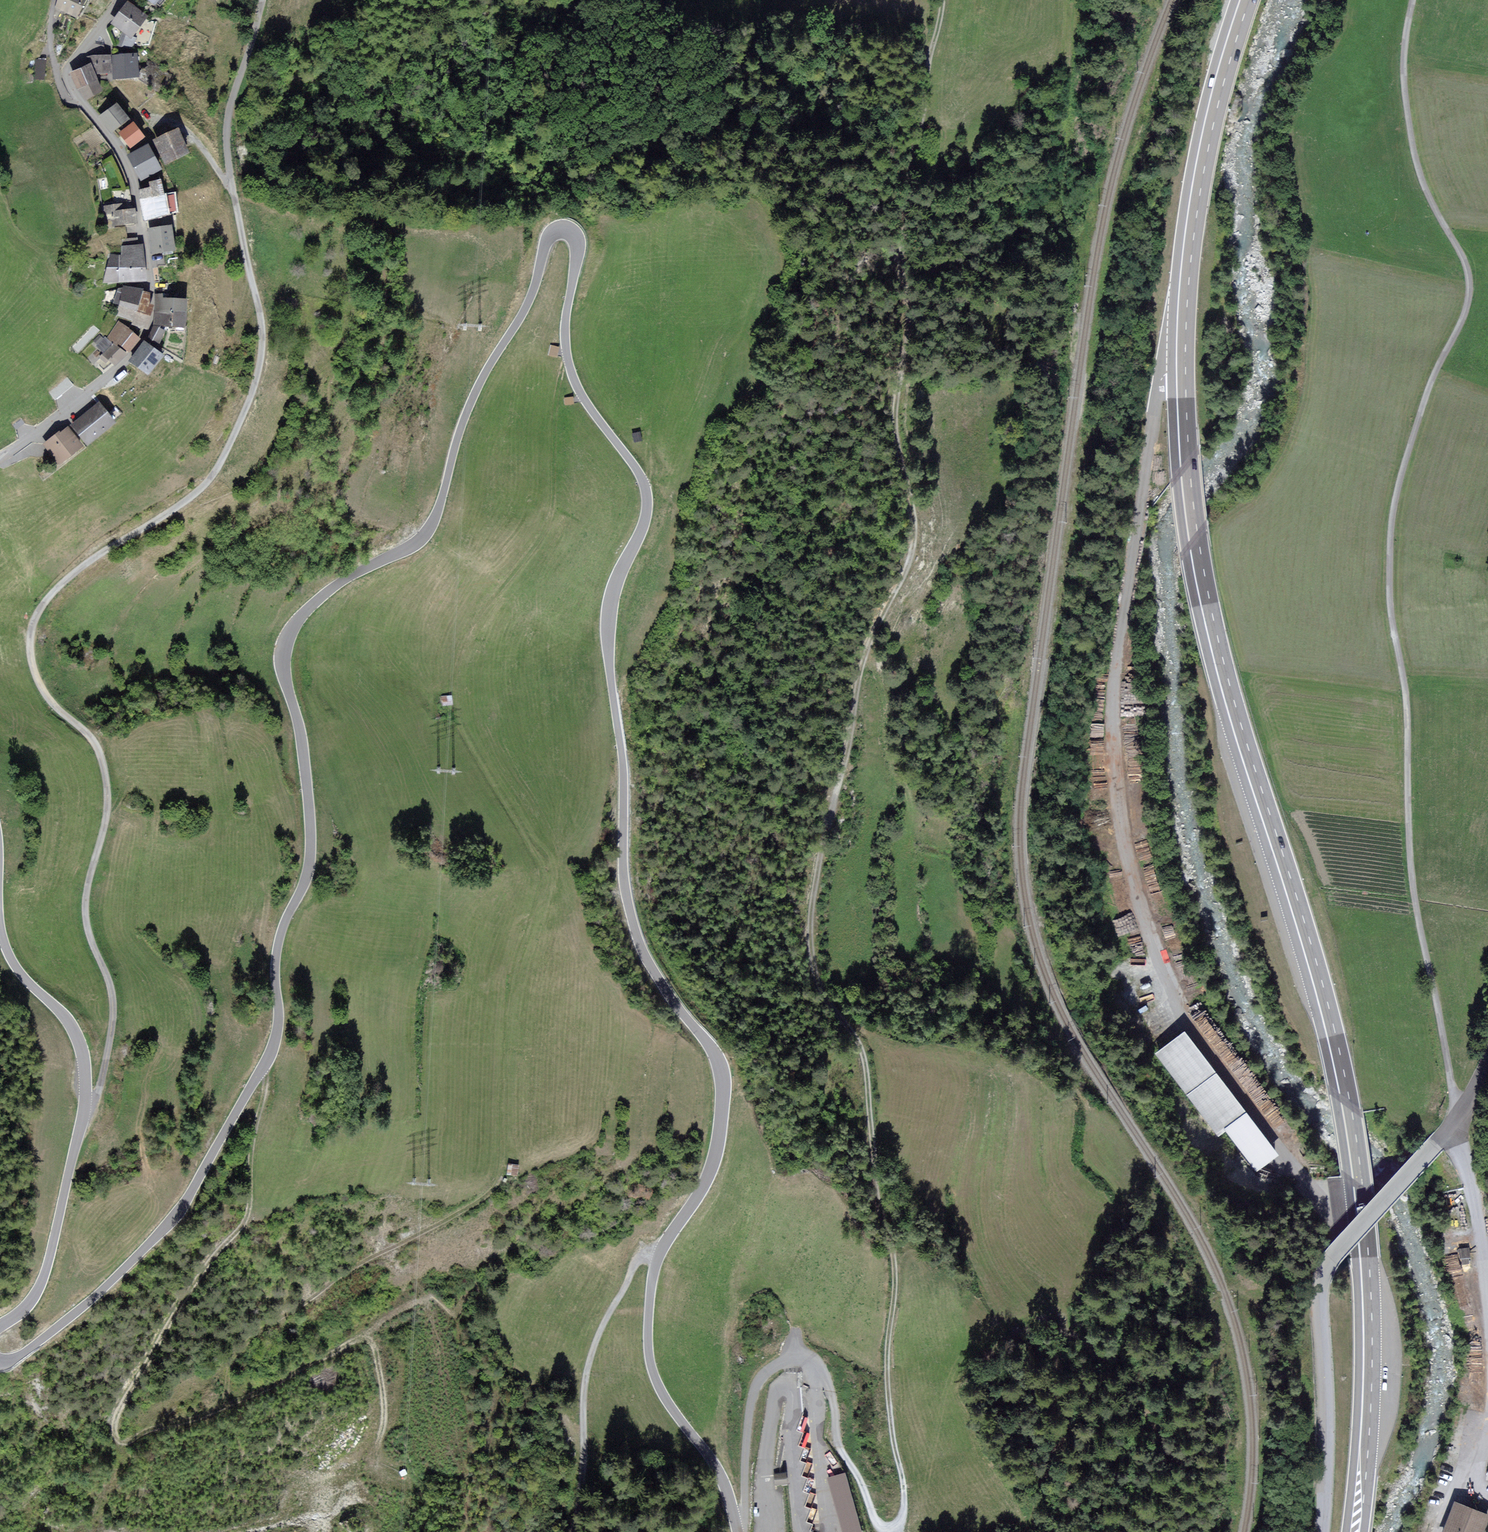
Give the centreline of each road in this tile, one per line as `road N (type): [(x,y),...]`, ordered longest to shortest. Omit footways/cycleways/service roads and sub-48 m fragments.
road 1 (tertiary): [(738,1531),(723,1479),(670,1407),(651,1360),(656,1267),(712,1169),(722,1080),(711,1052),(647,967),(623,885),(608,634),(610,599),(645,496),(578,390),(567,358),(578,246),(570,230),(559,227),(543,245),(529,302),(469,407),(426,532),(331,590),(288,639),(283,669),(302,738),(310,853),(279,939),(277,1028),(267,1061),(165,1226),(90,1300),(20,1355),(0,1361)]
road 2 (track): [(942,0),(923,114),(906,165),(898,262),(905,307),(894,413),(911,542),(856,675),(808,922),(819,992),(861,1046),(866,1072),(871,1174),(894,1283),(885,1374),(904,1490),(899,1529)]
road 3 (primary): [(1354,1531),(1362,1295),(1346,1124),(1316,992),(1207,625),(1181,455),(1178,342),(1190,197),(1242,0)]
road 4 (track): [(223,1414),(241,1358),(268,1330),(368,1259),(475,1202),(503,1171),(509,987),(542,874),(455,716),(457,662),(482,611),(550,520),(555,399),(567,358)]
road 5 (unclassified): [(85,1103),(97,1096),(113,1017),(85,906),(107,788),(93,742),(41,688),(31,635),(42,605),(67,579),(206,483),(249,399),(261,320),(227,131),(263,0)]
road 6 (unclassified): [(1457,1121),(1410,854),(1406,689),(1391,623),(1389,565),(1395,499),(1423,403),(1471,291),(1460,251),(1426,193),(1406,119),(1412,0)]
road 7 (track): [(262,1068),(246,1217),(156,1344),(124,1403),(116,1442),(125,1449),(223,1414),(296,1381),(432,1297)]
road 8 (track): [(1026,1531),(1069,1404),(1074,1360),(1097,1354),(1167,1440),(1194,1460),(1233,1368),(1233,1338),(1209,1272)]
road 9 (tertiary): [(0,455),(111,374),(150,322),(150,277),(127,170),(79,101)]
road 10 (unclassified): [(1433,1146),(1328,1261),(1318,1293),(1327,1449),(1320,1531)]
road 11 (track): [(569,1531),(582,1485),(584,1381),(635,1264),(661,1251)]
road 12 (tertiary): [(0,1326),(25,1307),(43,1277),(85,1103)]
road 13 (track): [(1237,1290),(1293,1366),(1304,1454),(1325,1492)]
road 14 (unclassified): [(807,1366),(774,1369),(753,1391),(741,1531)]
road 15 (tertiary): [(85,1103),(77,1038),(21,975),(0,928)]
road 16 (track): [(899,1529),(873,1521),(837,1446),(825,1378),(807,1366)]
road 17 (track): [(355,1339),(372,1344),(377,1357),(385,1418),(375,1457)]
road 18 (tertiary): [(79,101),(68,69),(120,0)]

